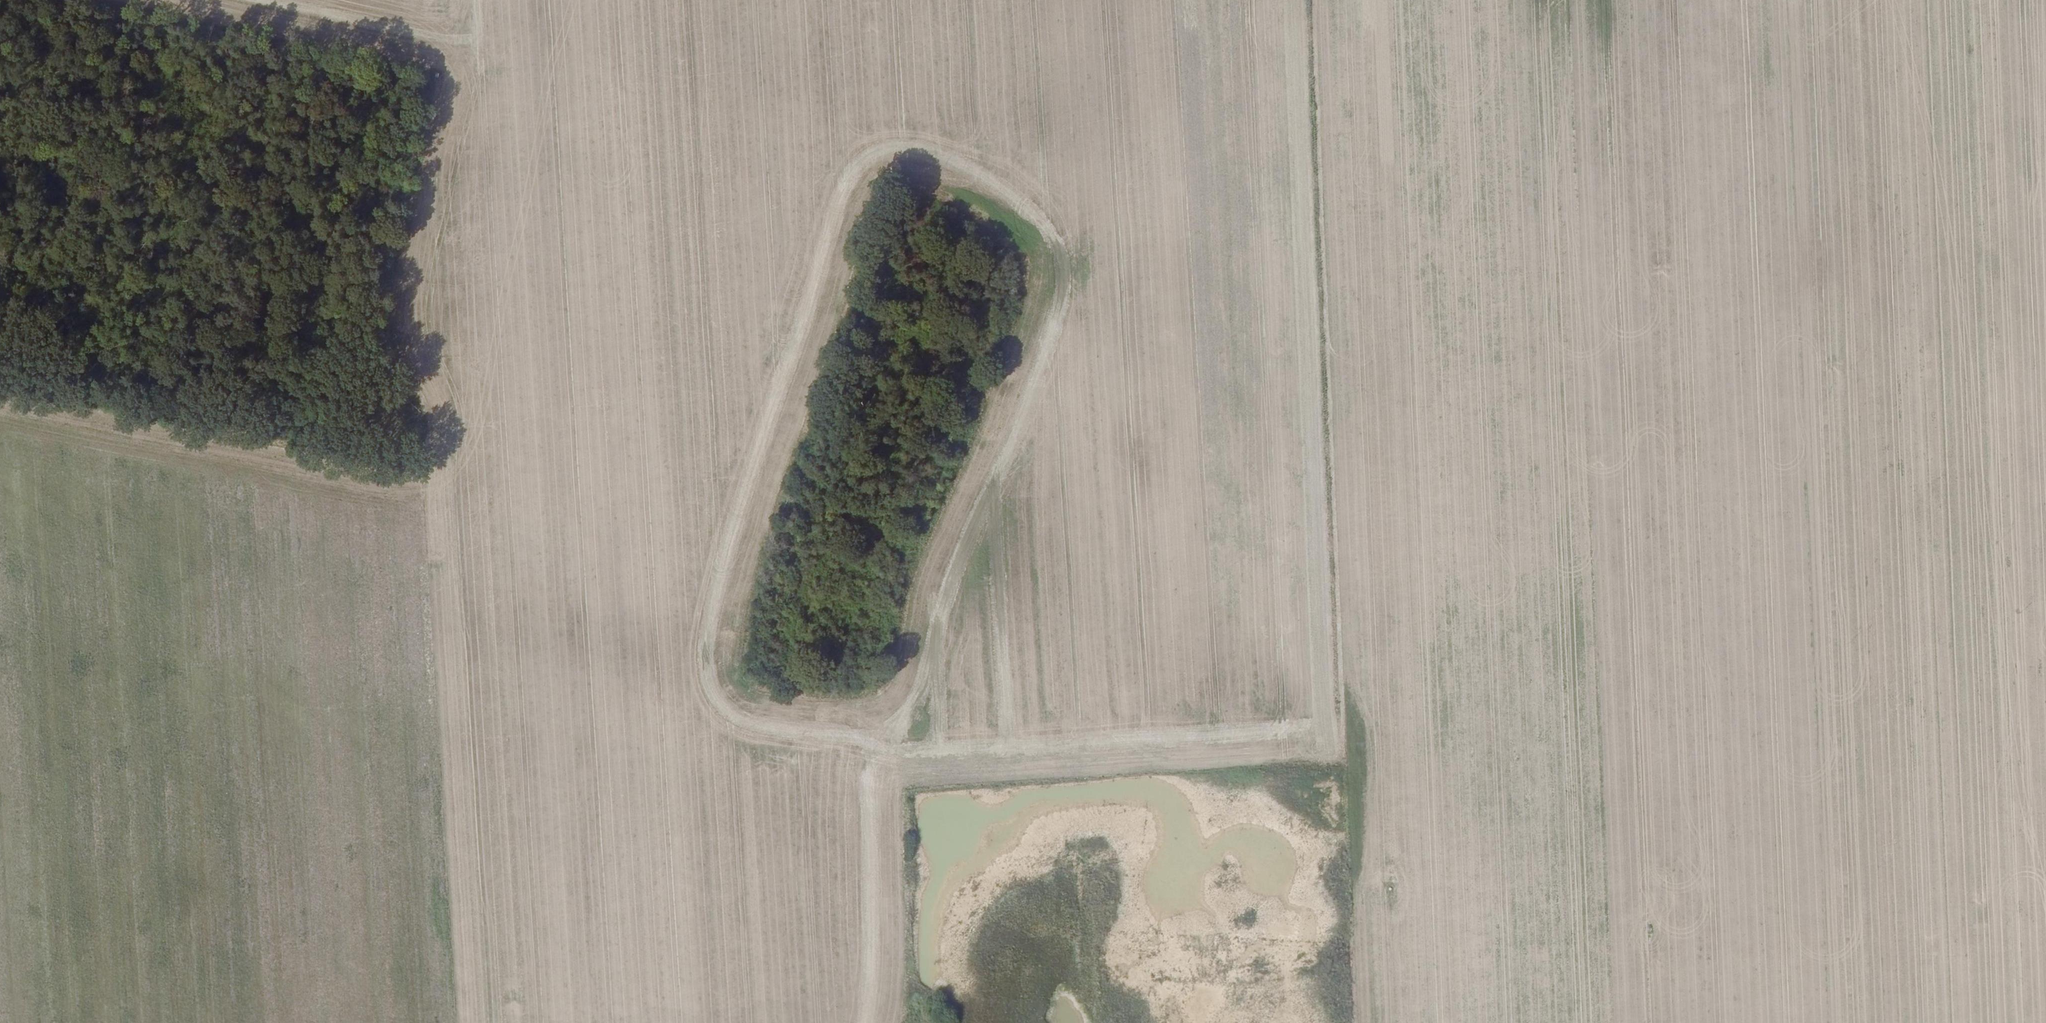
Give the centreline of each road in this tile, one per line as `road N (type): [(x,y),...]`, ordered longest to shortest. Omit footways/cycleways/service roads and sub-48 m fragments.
road 1 (track): [(1093,948),(1306,935),(1334,925),(1348,902),(1340,853),(1307,843),(1101,859),(1091,867),(942,867)]
road 2 (track): [(1091,867),(1095,1022)]

